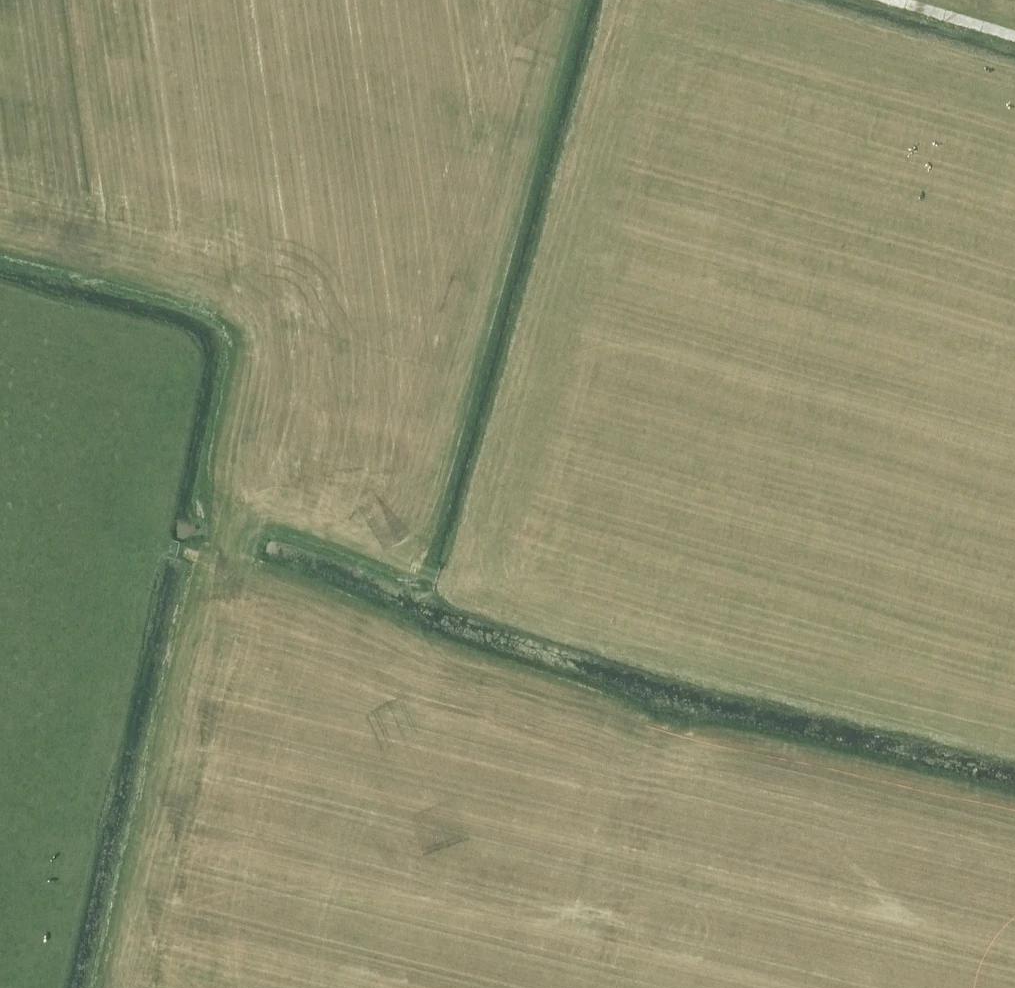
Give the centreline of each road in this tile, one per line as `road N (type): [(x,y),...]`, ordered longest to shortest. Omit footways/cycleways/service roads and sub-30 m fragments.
road 1 (track): [(1014,36),(894,0)]

